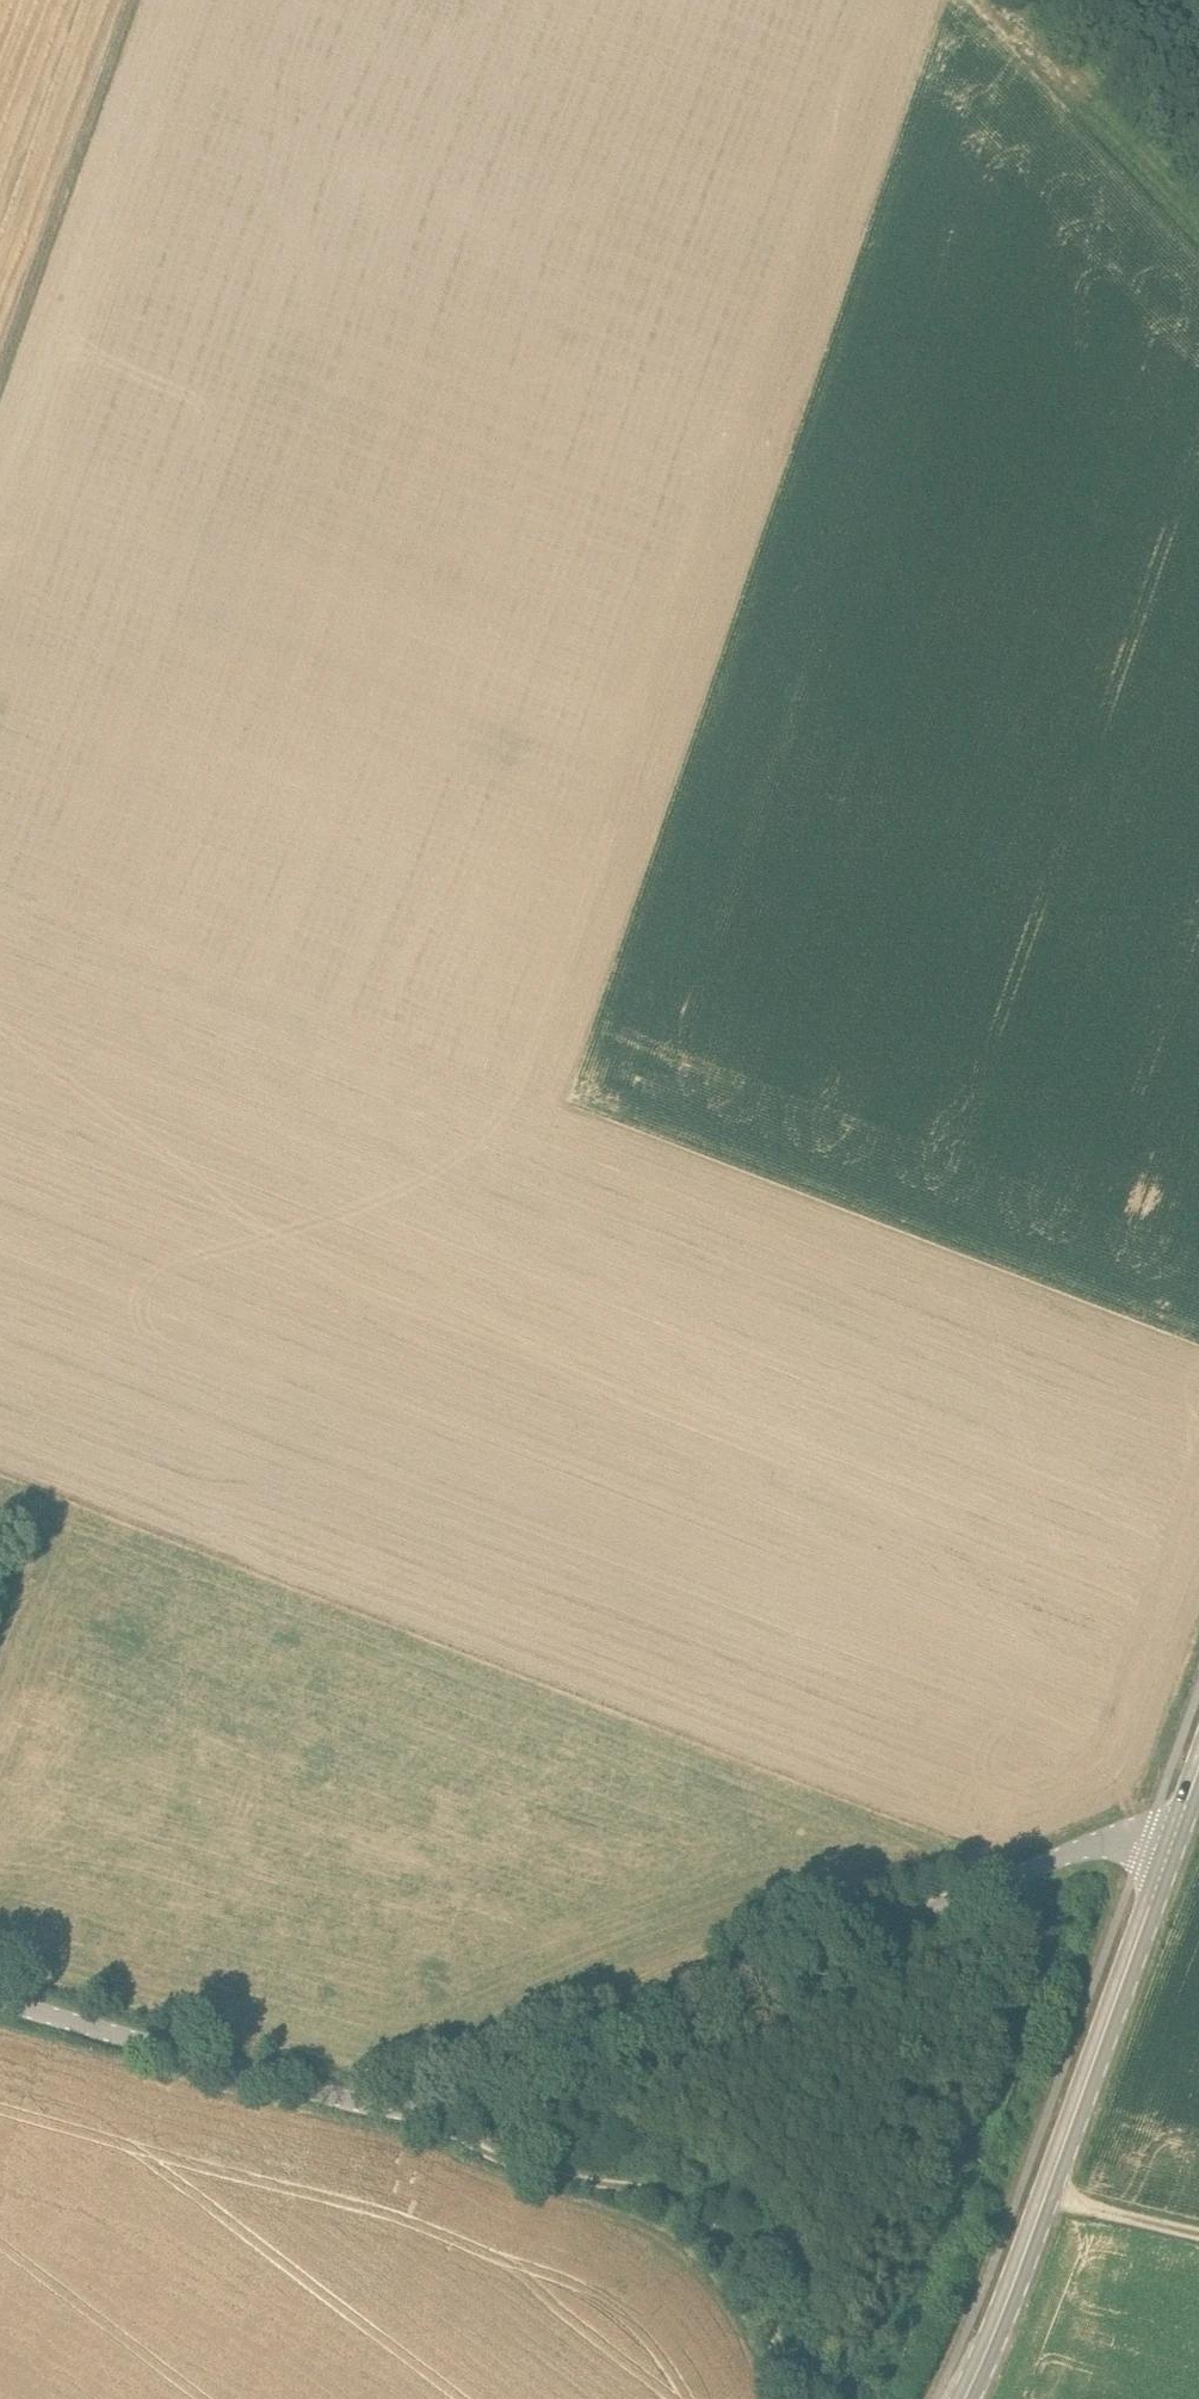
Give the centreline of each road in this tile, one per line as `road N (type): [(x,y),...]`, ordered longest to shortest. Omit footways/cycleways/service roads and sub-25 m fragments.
road 1 (unclassified): [(1169,1848),(1119,1840),(1068,1851),(485,2085),(418,2103),(320,2091),(0,1999)]
road 2 (secondary): [(965,2398),(1014,2285),(1169,1848)]
road 3 (track): [(418,2103),(511,2162),(635,2186),(691,2212),(739,2267),(797,2398)]
road 4 (track): [(1198,2232),(1046,2194)]

